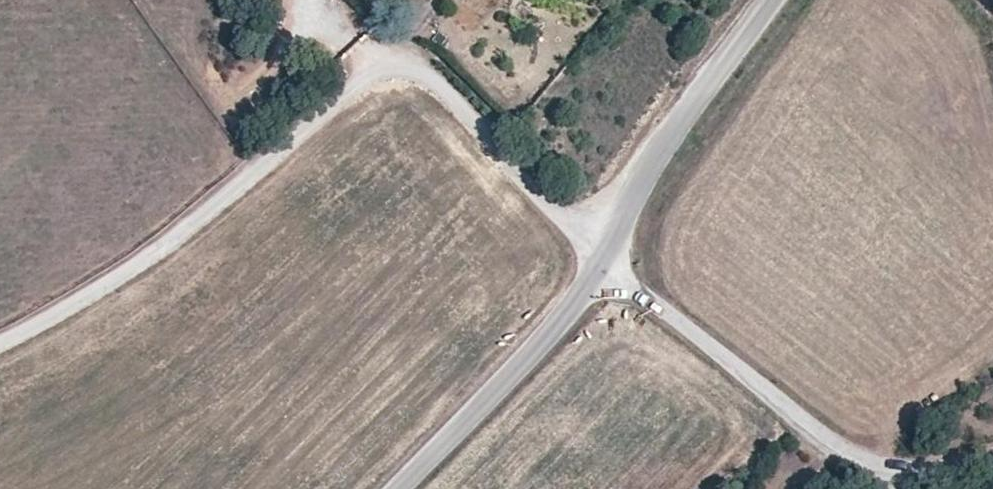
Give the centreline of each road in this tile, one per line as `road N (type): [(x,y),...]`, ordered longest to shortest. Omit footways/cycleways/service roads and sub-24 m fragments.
road 1 (unclassified): [(0,341),(136,267),(388,60),(428,75),(485,130),(539,200),(601,256)]
road 2 (unclassified): [(601,256),(840,452),(876,468),(918,469),(992,455)]
road 3 (tertiary): [(391,488),(523,357),(601,256)]
road 4 (tertiary): [(601,256),(652,161),(770,0)]

